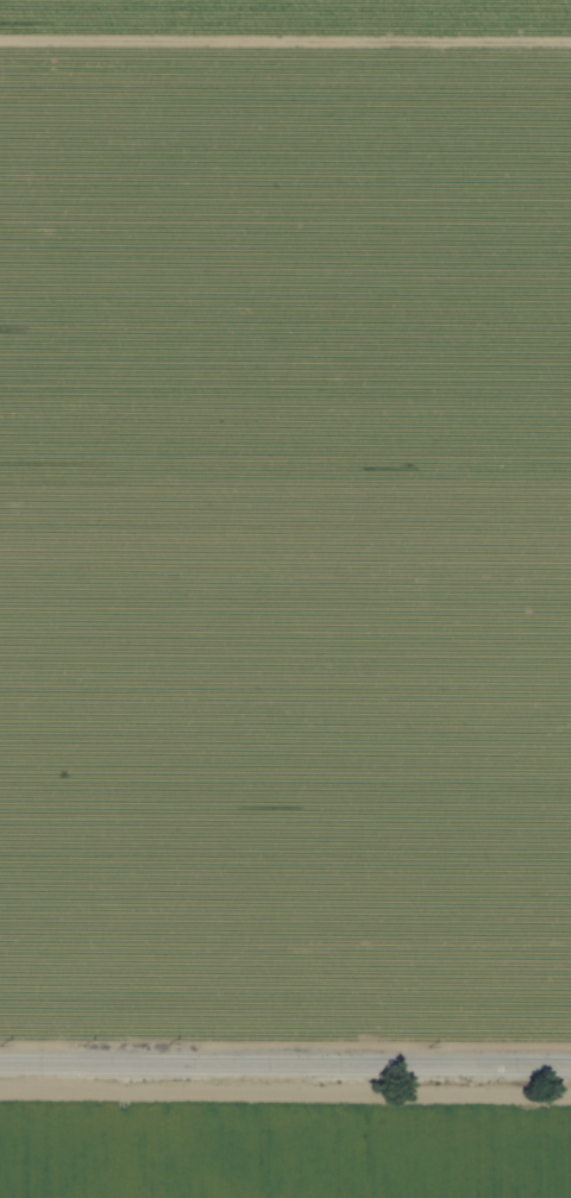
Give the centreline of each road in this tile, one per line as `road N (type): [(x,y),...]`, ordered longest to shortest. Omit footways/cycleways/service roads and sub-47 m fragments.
road 1 (tertiary): [(0,1066),(570,1068)]

